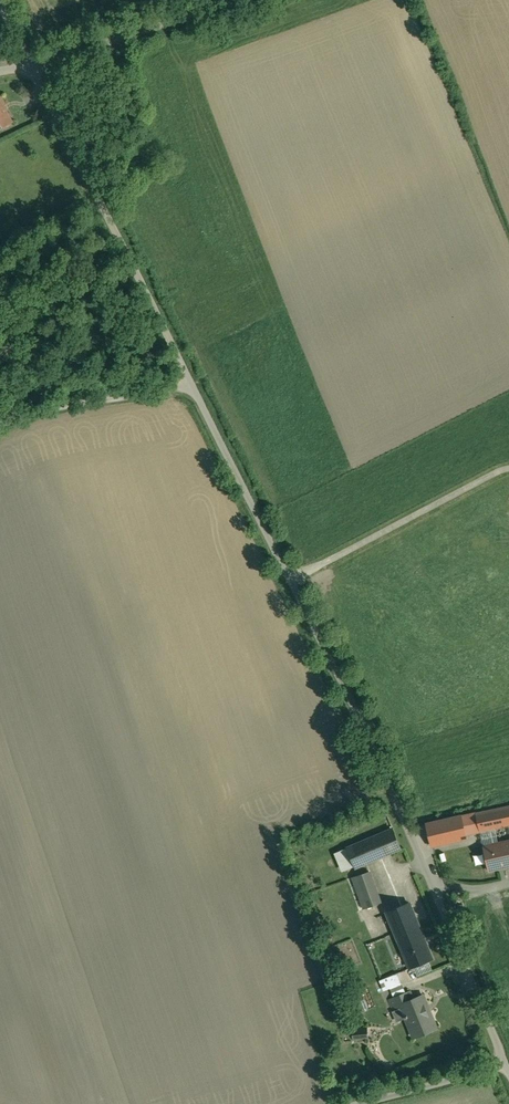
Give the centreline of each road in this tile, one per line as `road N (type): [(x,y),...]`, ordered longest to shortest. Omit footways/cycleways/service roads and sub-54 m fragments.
road 1 (unclassified): [(31,67),(375,752),(508,1076)]
road 2 (unclassified): [(235,0),(31,67)]

